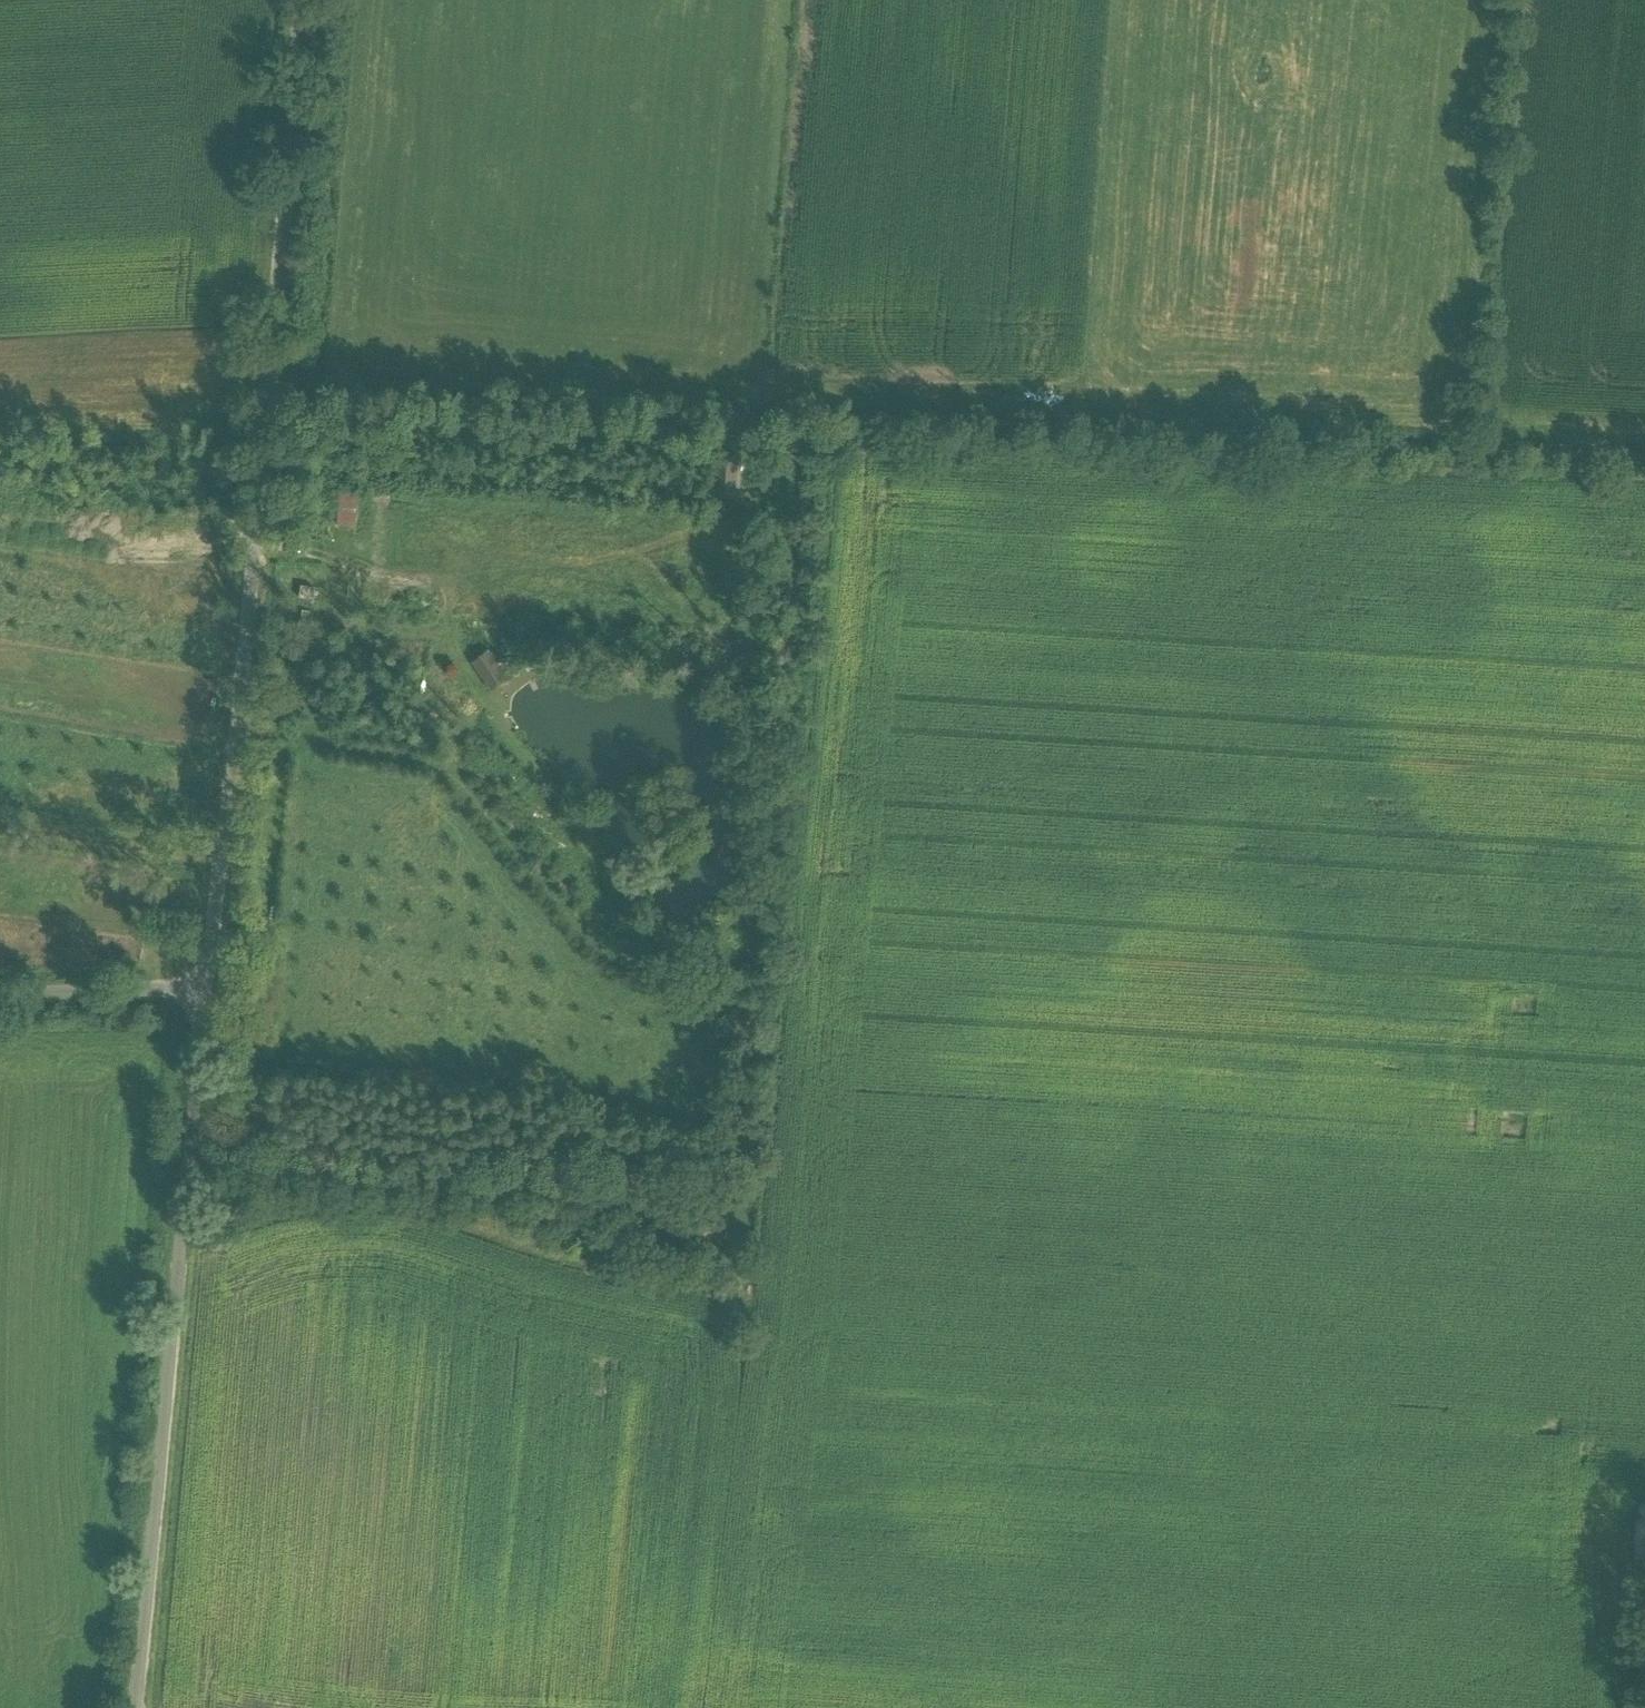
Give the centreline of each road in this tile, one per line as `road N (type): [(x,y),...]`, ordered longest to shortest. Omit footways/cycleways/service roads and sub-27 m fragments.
road 1 (unclassified): [(199,990),(300,0)]
road 2 (unclassified): [(140,1707),(199,990)]
road 3 (unclassified): [(199,990),(0,996)]

